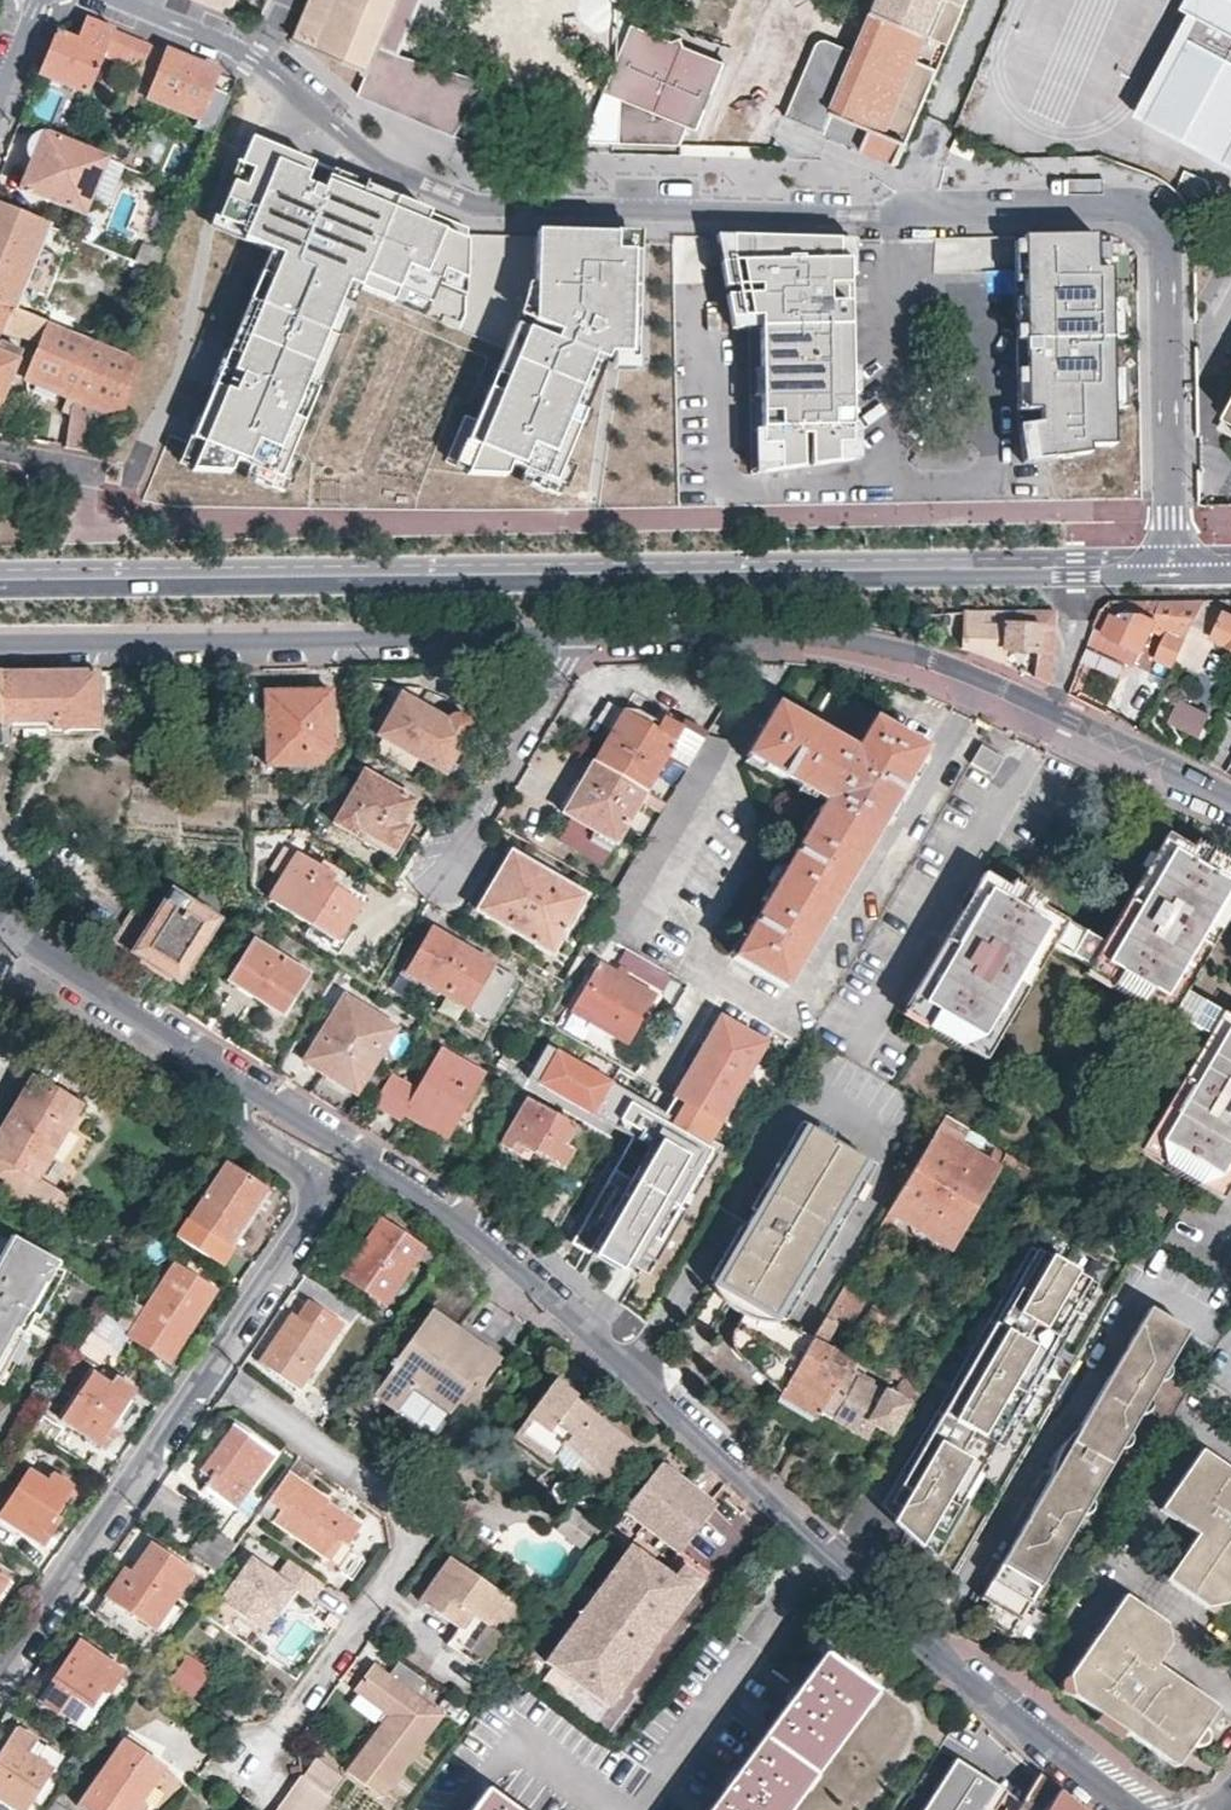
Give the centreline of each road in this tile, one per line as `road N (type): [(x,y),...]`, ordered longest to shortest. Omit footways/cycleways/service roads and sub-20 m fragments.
road 1 (tertiary): [(0,589),(1177,574)]
road 2 (residential): [(1136,1809),(825,1555),(508,1259),(397,1174),(249,1083)]
road 3 (residential): [(1154,219),(481,203),(371,159),(263,62),(117,0)]
road 4 (residential): [(0,1674),(314,1217),(303,1178),(241,1127),(238,1104),(249,1083)]
road 5 (residential): [(562,637),(863,638),(1009,687),(1230,797)]
road 6 (residential): [(0,646),(562,637)]
road 7 (residential): [(1154,219),(1163,238),(1176,389),(1177,574)]
road 8 (residential): [(249,1083),(8,927)]
road 9 (residential): [(449,860),(555,668),(562,637)]
road 10 (residential): [(0,456),(133,483)]

